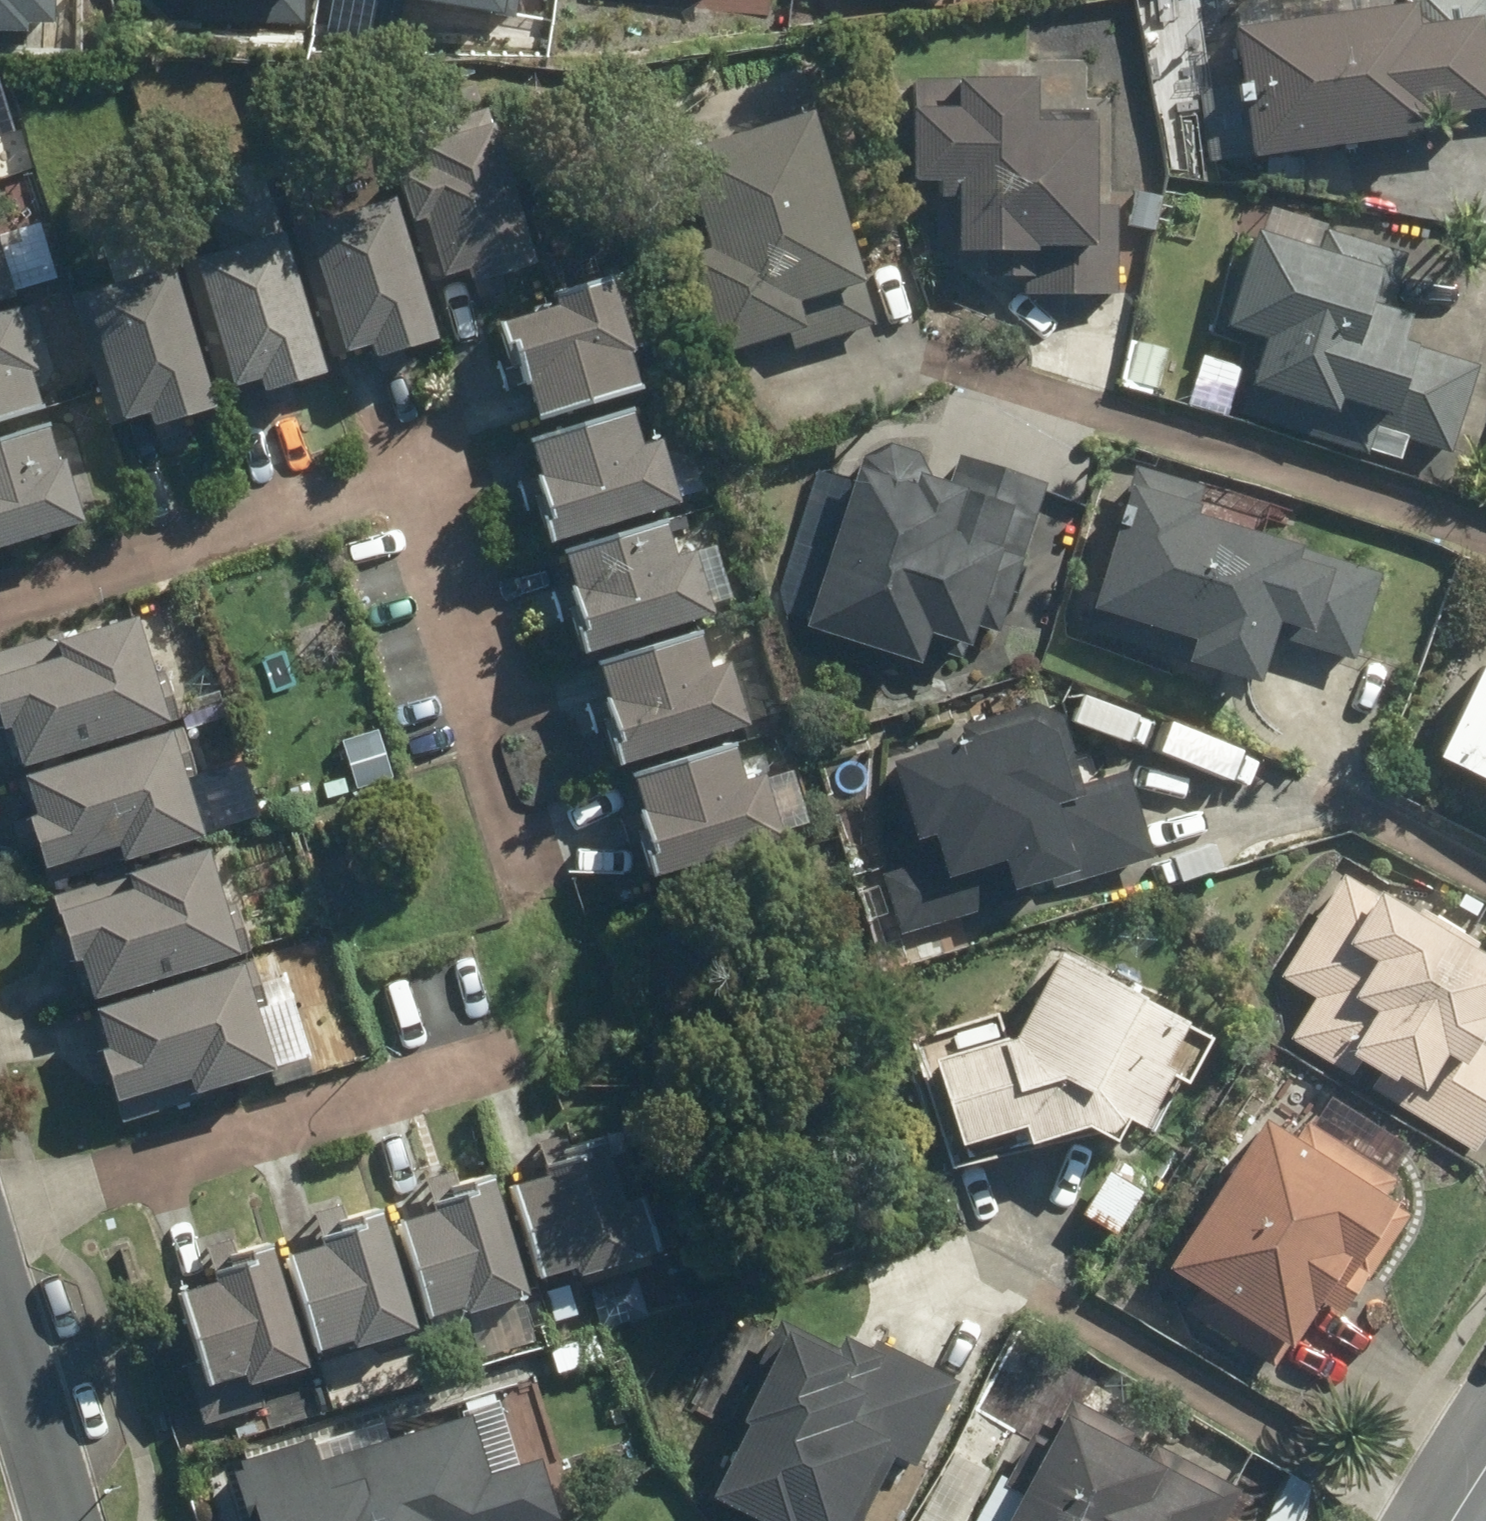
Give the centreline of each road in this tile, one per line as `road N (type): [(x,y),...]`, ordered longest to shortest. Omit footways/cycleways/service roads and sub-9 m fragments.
road 1 (residential): [(64,1520),(0,1313)]

